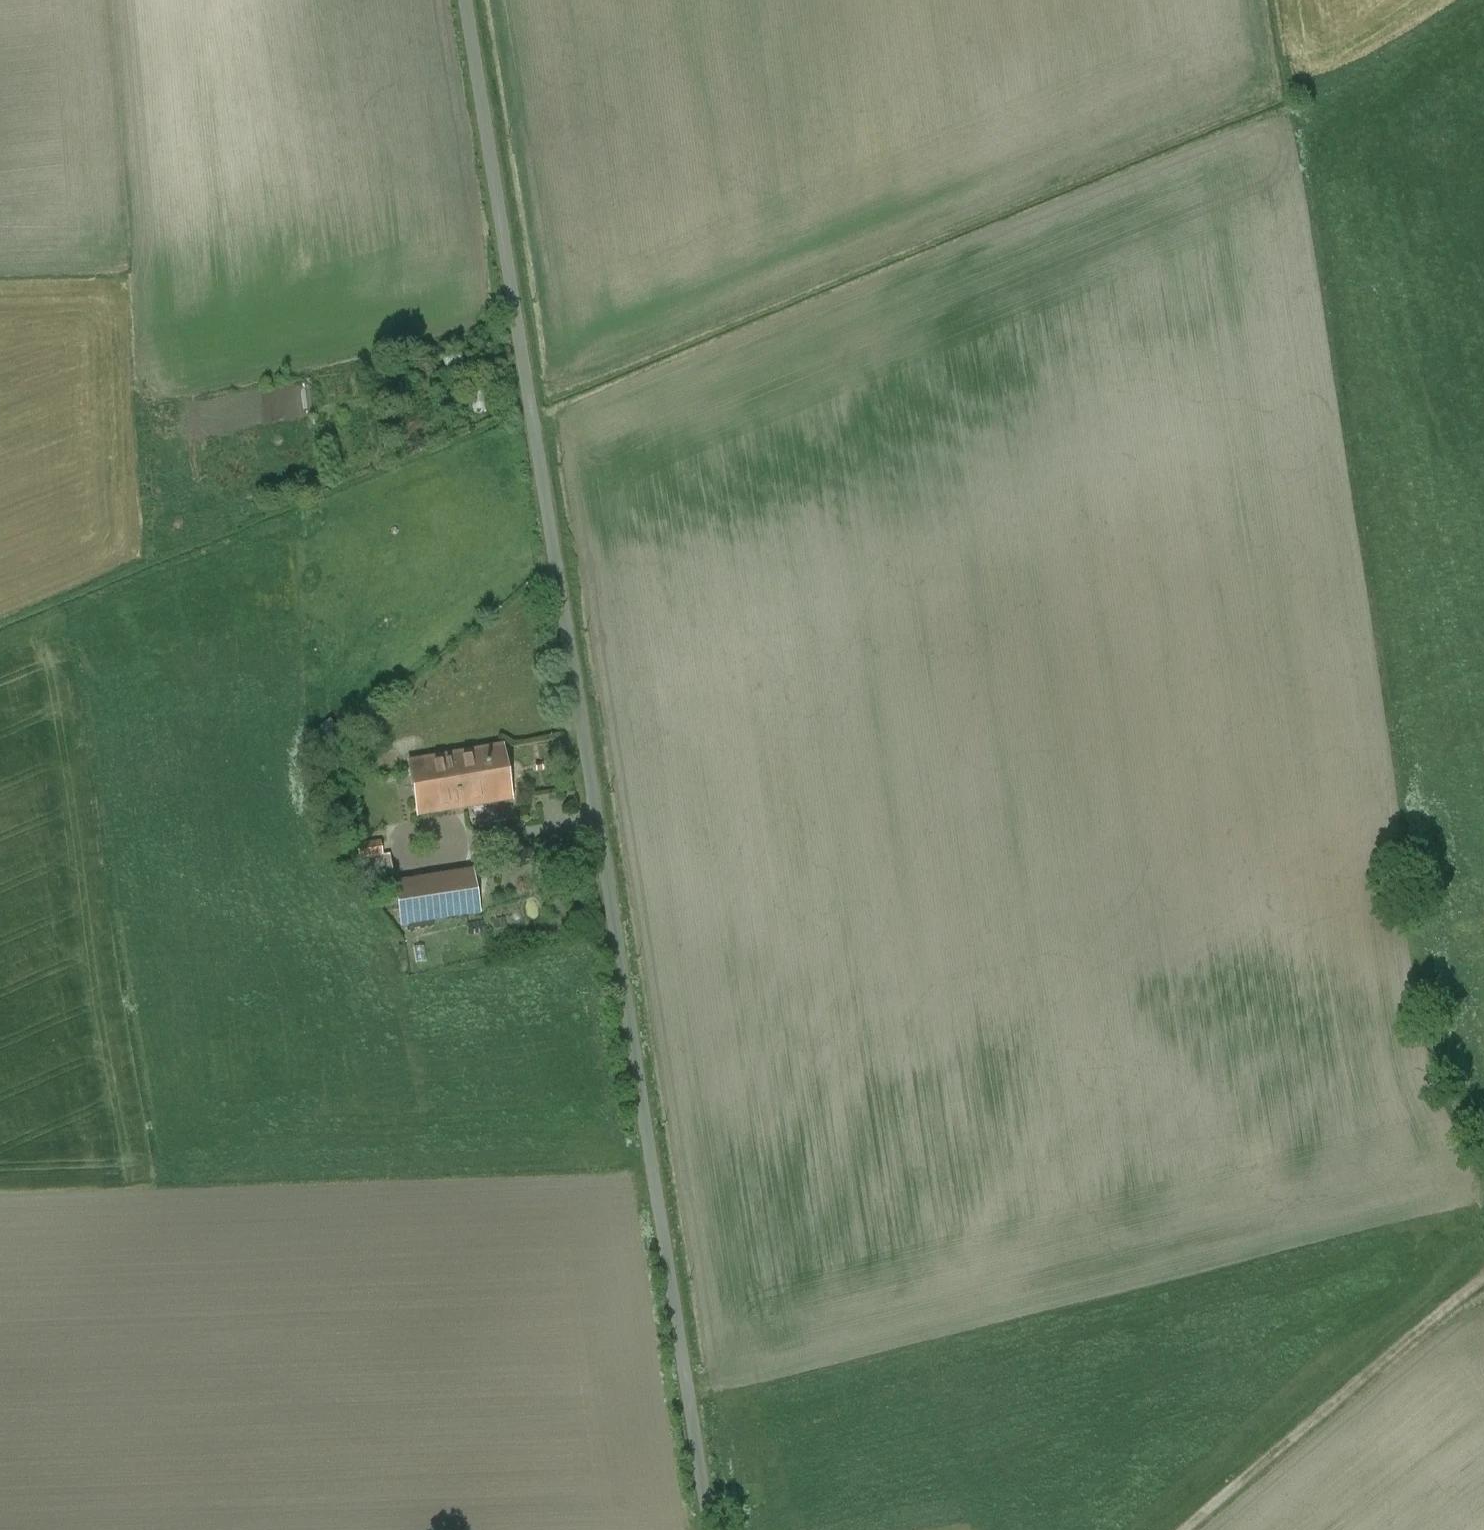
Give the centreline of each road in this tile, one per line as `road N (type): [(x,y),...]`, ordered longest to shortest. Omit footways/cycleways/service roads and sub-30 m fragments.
road 1 (unclassified): [(706,1529),(456,0)]
road 2 (track): [(1483,1277),(1190,1529)]

